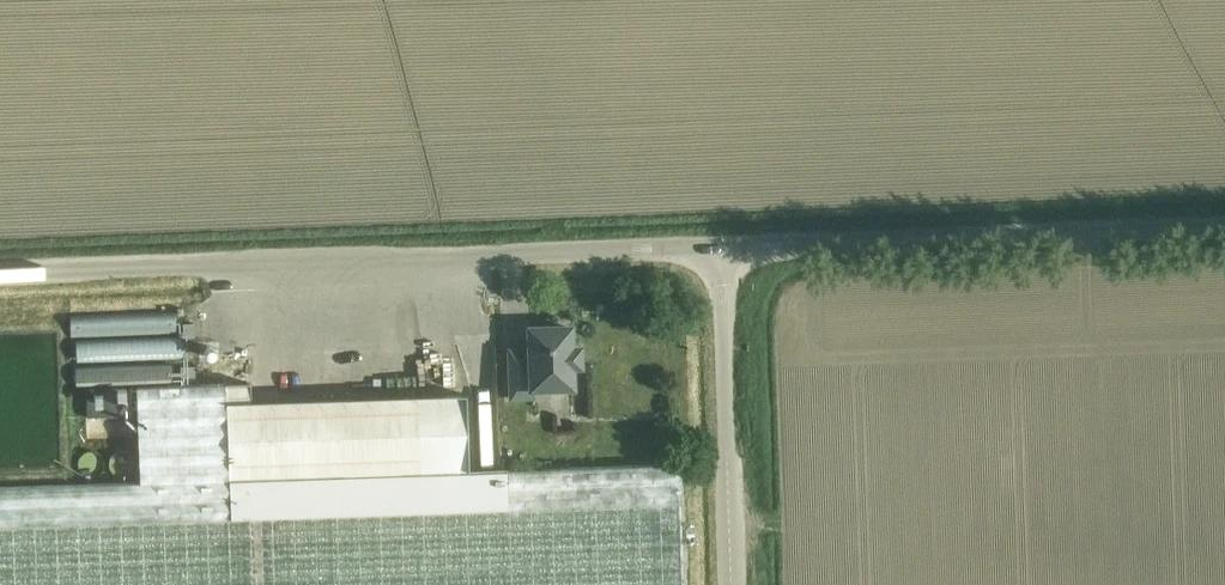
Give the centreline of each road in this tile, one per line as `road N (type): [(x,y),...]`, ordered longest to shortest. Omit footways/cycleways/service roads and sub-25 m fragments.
road 1 (unclassified): [(0,274),(721,248)]
road 2 (unclassified): [(721,248),(1224,228)]
road 3 (unclassified): [(729,584),(721,248)]

